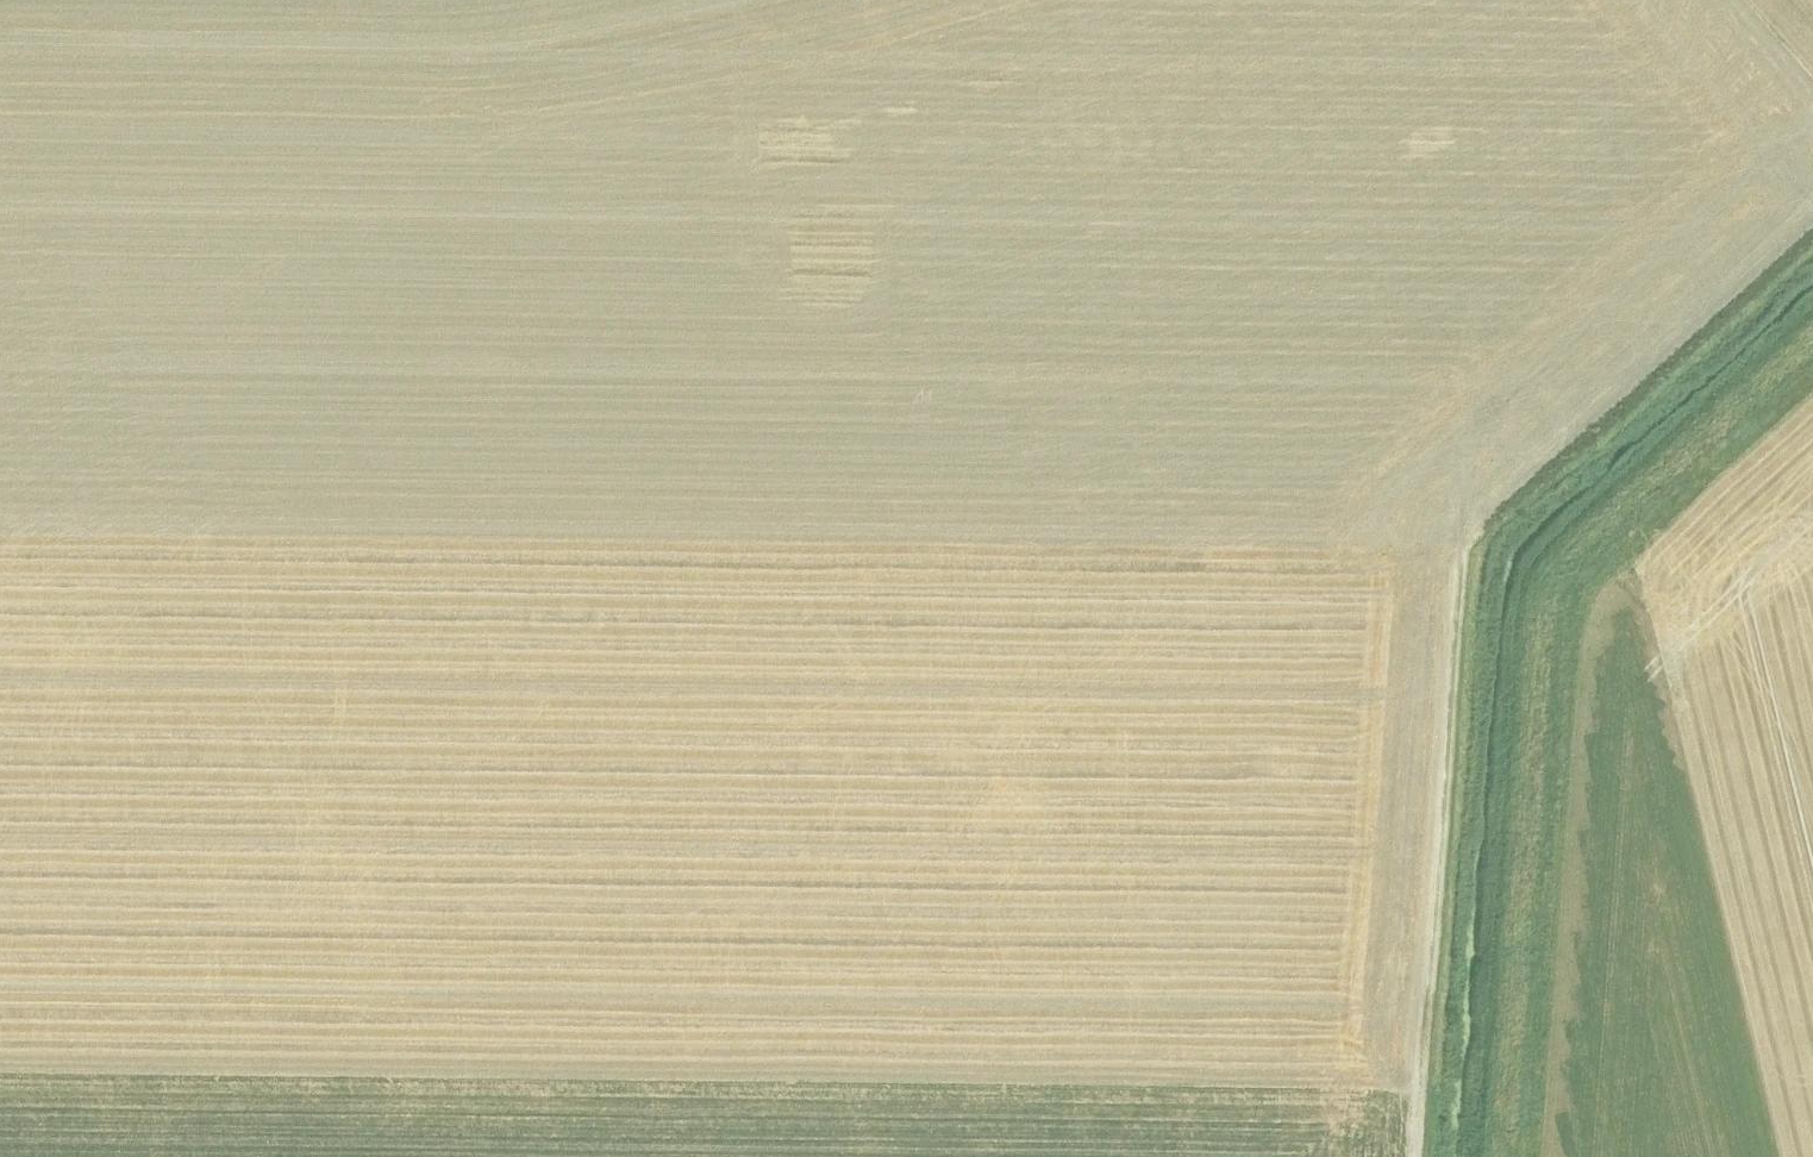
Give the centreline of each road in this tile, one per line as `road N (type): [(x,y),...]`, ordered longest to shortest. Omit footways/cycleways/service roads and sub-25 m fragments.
road 1 (track): [(1418,1087),(1463,545),(1812,233)]

